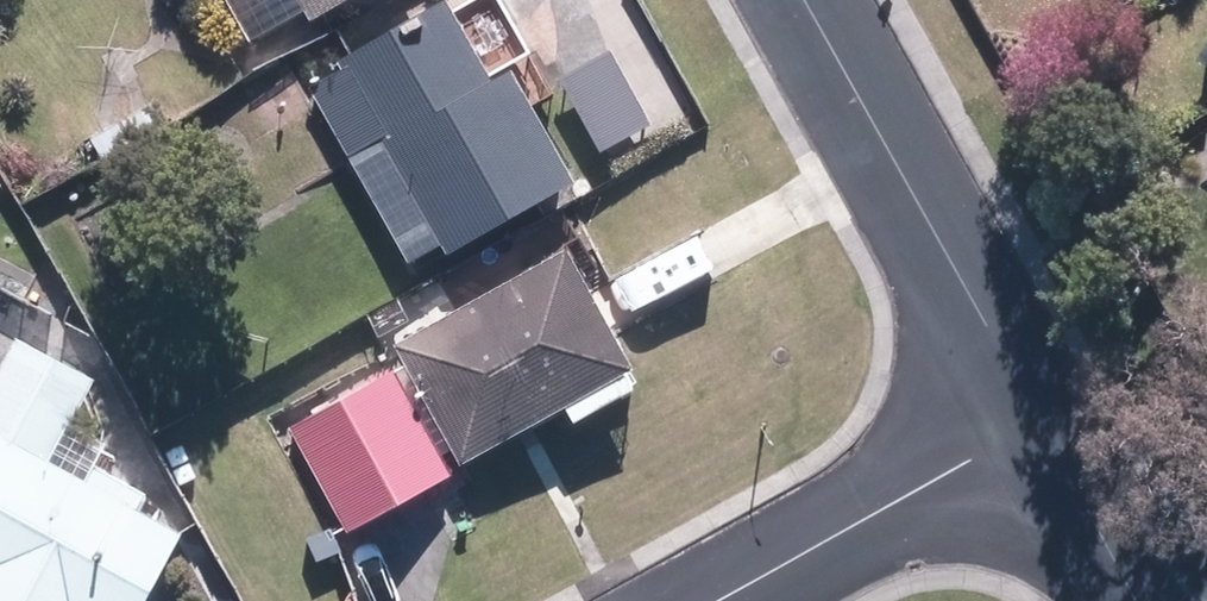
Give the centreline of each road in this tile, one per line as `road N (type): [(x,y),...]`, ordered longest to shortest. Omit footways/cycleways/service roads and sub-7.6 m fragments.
road 1 (residential): [(1035,426),(800,0)]
road 2 (residential): [(722,600),(1035,426)]
road 3 (residential): [(1138,600),(1035,426)]

